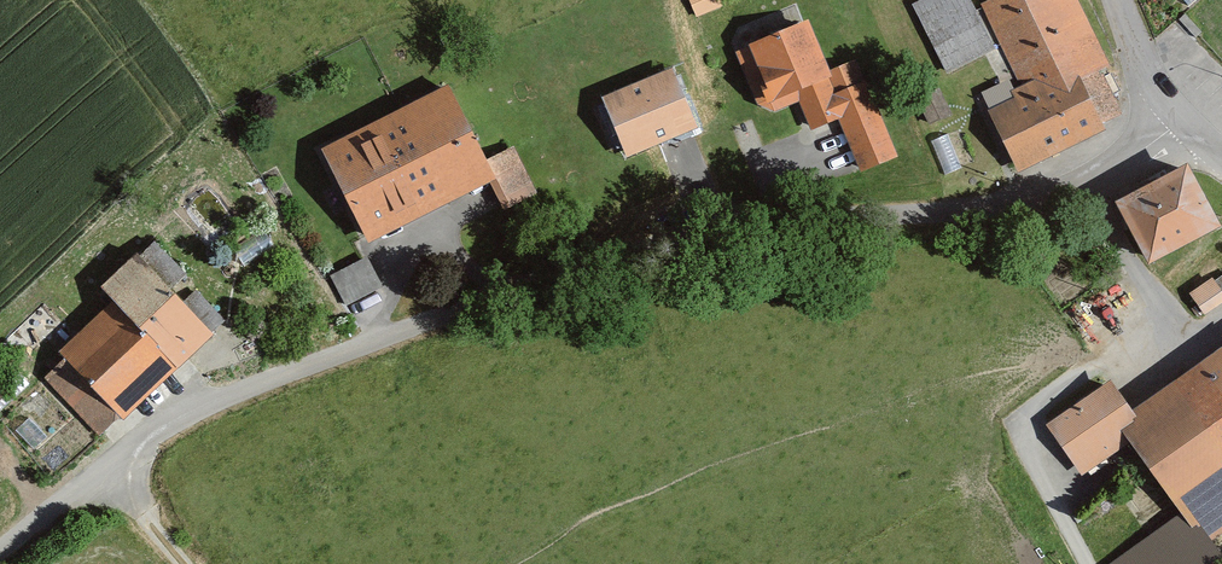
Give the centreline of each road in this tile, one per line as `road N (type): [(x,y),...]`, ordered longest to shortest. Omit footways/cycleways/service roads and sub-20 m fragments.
road 1 (residential): [(1166,111),(1056,189),(1014,206),(689,232),(246,387),(101,468)]
road 2 (unclassified): [(101,468),(0,554)]
road 3 (track): [(101,468),(183,563)]
road 4 (residential): [(1116,0),(1166,111)]

